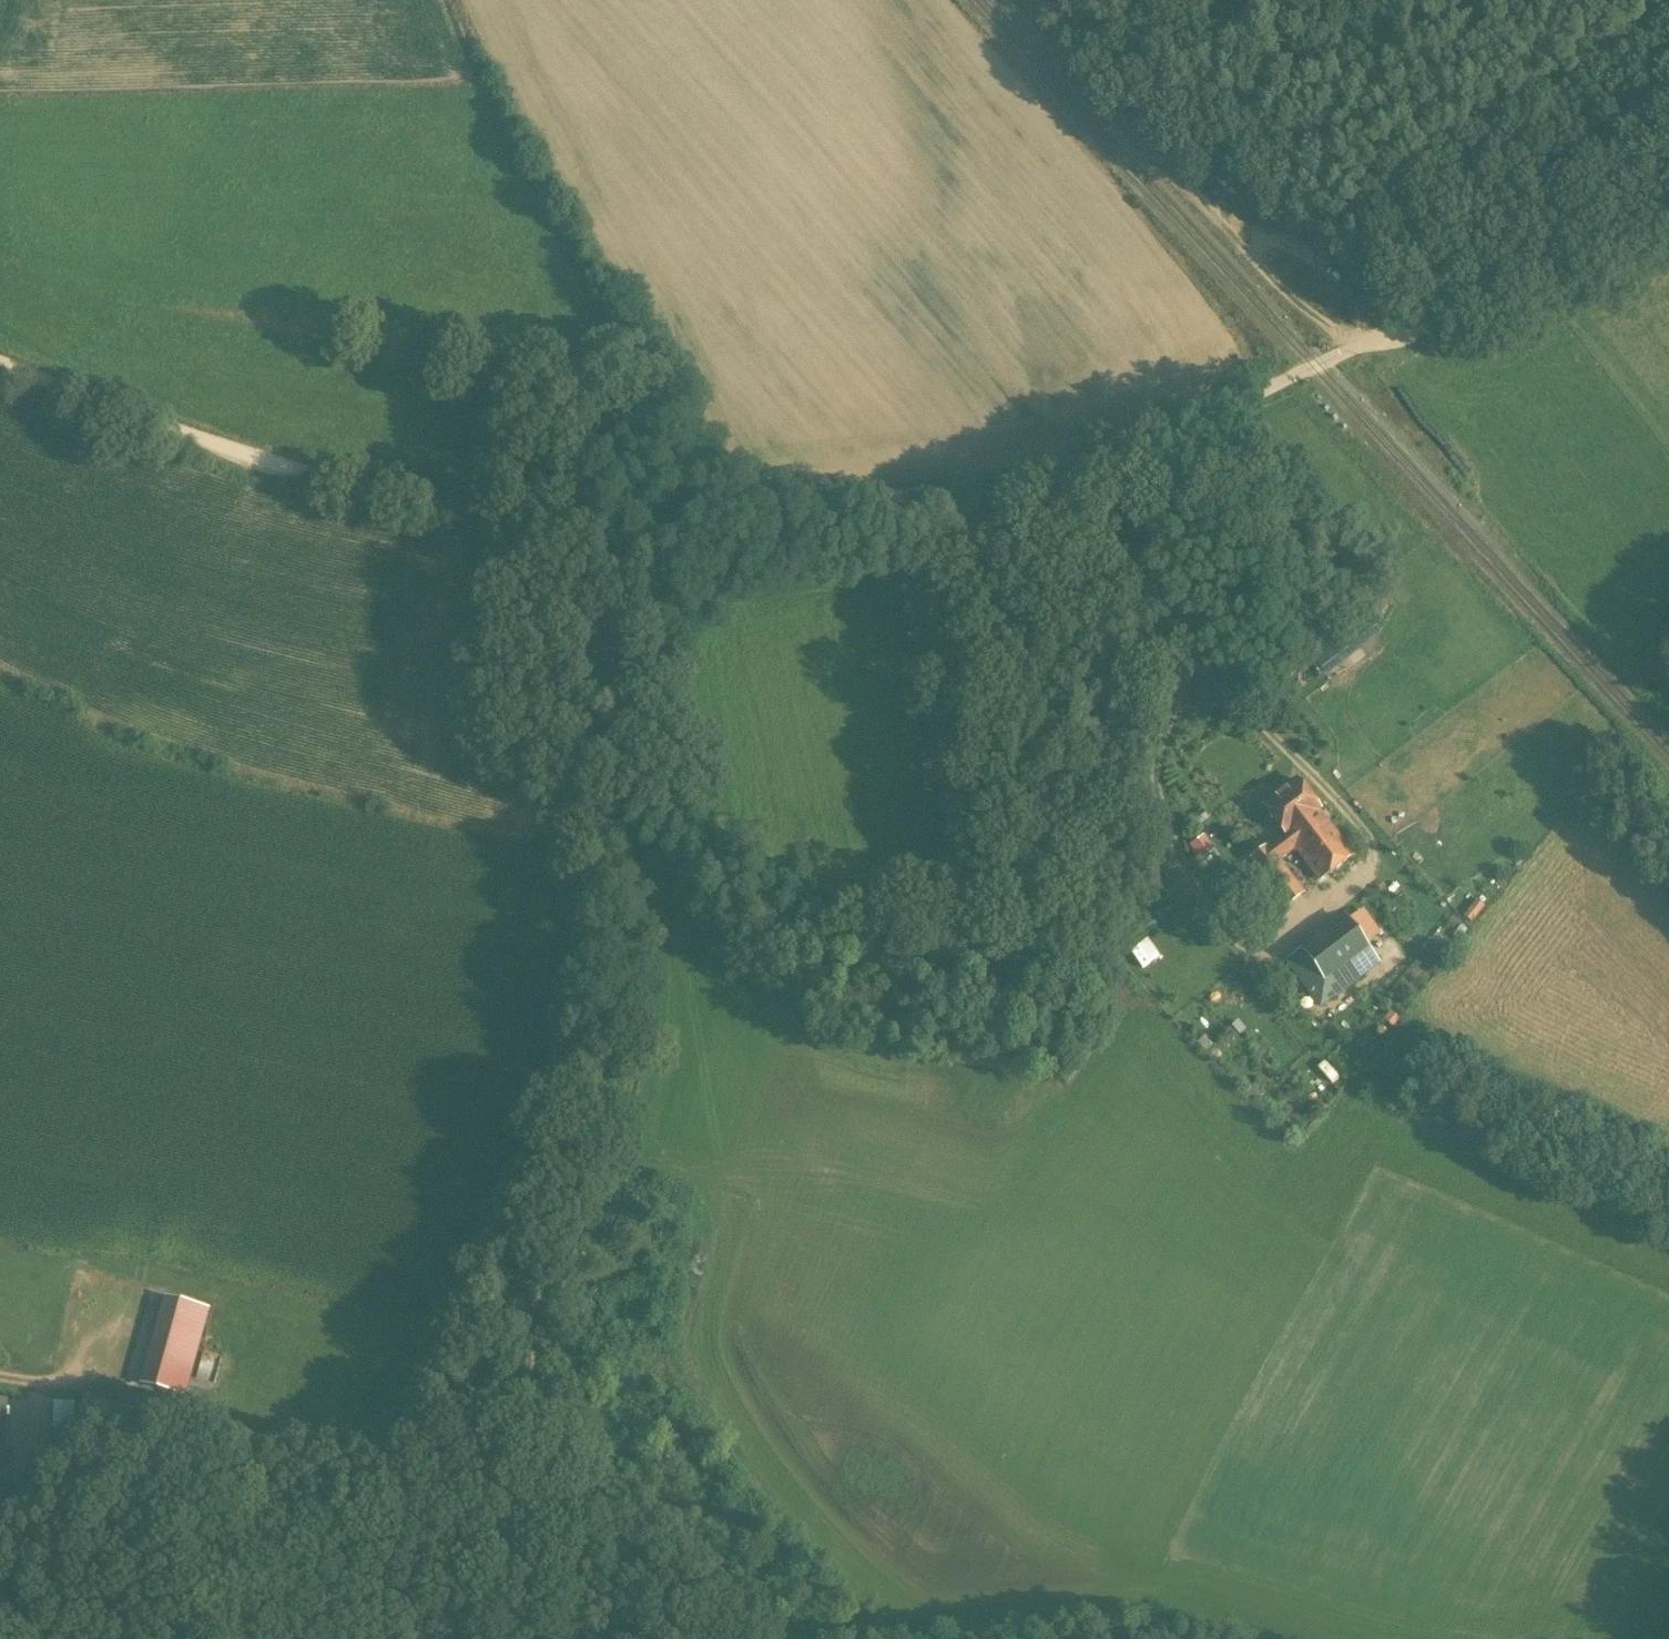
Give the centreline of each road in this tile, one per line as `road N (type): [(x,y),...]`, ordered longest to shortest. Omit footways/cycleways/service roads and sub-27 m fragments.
road 1 (track): [(705,1638),(591,1507),(549,1420),(534,1349),(543,1293),(609,1114),(625,1001),(627,871),(614,716),(620,529)]
road 2 (track): [(1668,211),(1109,466),(995,493),(620,529)]
road 3 (track): [(620,529),(479,515),(297,470),(0,359)]
road 4 (track): [(1357,348),(1261,266),(1021,0)]

